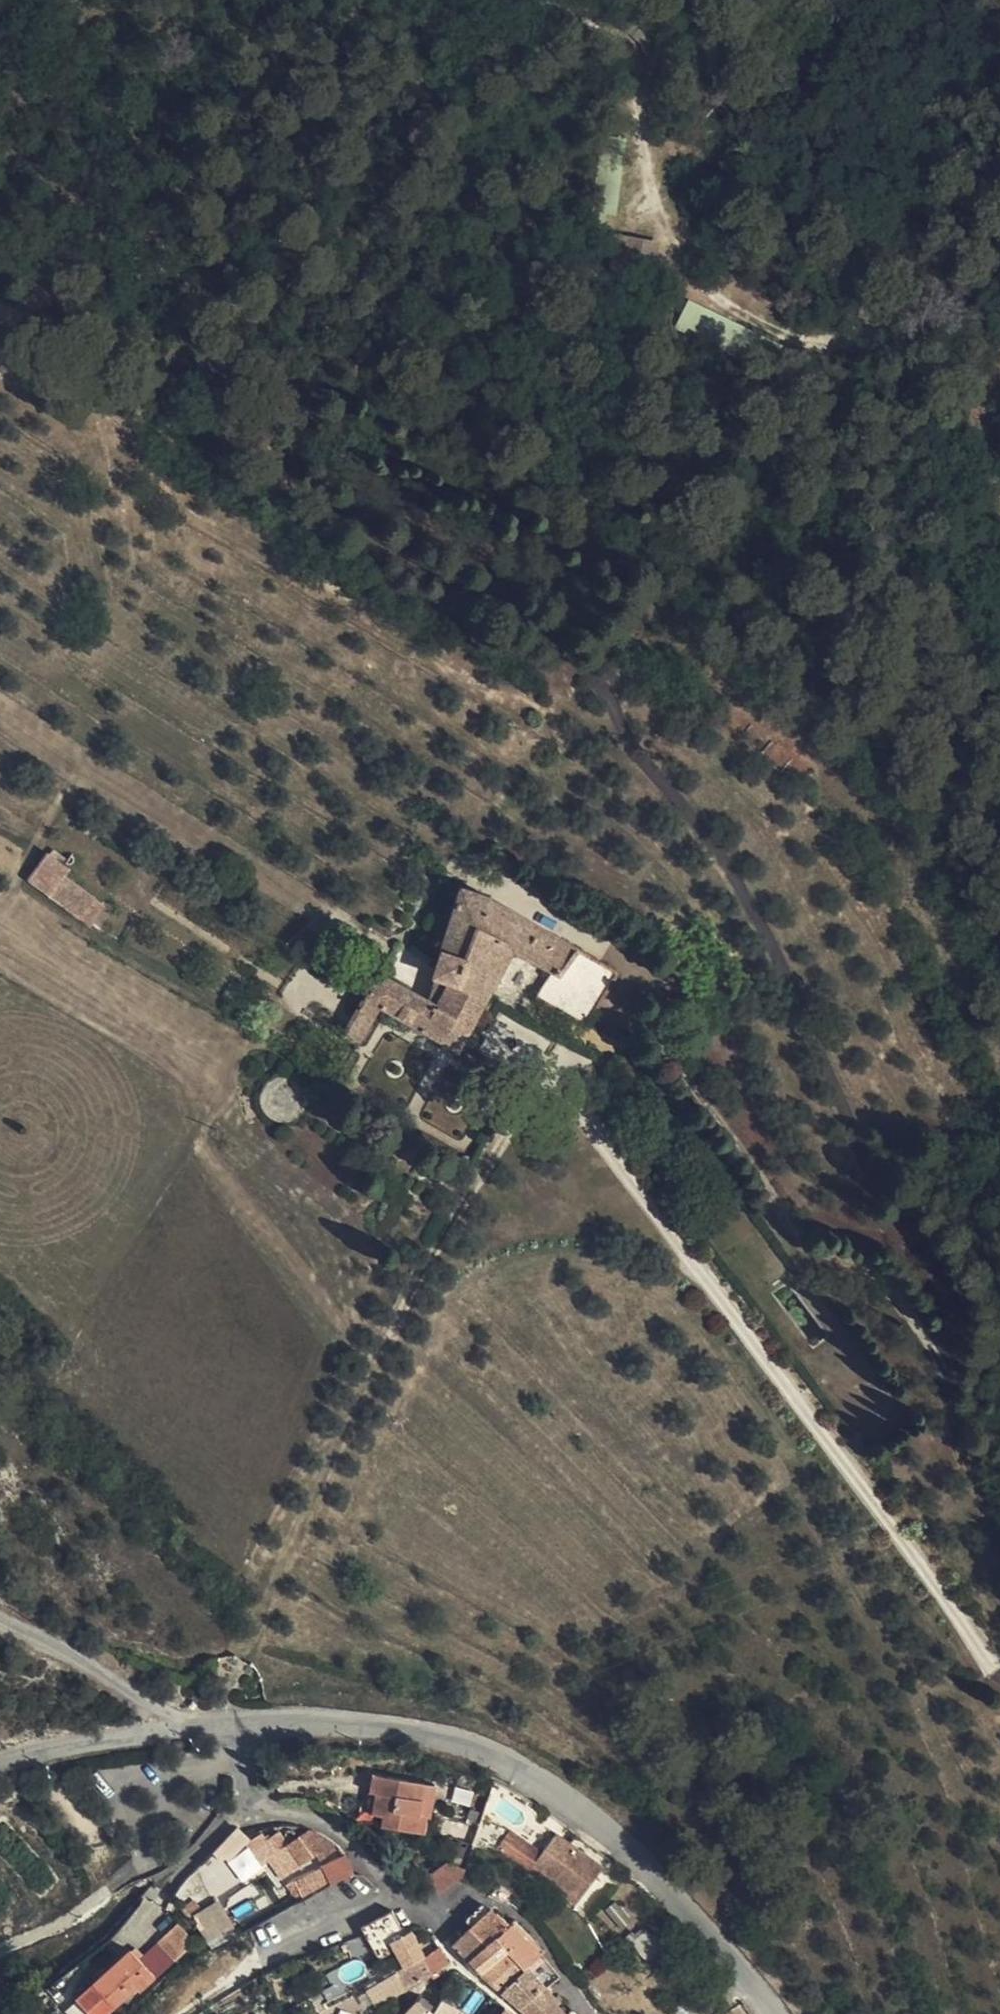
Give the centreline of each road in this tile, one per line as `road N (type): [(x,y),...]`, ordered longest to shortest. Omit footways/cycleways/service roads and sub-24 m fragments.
road 1 (unclassified): [(770,2013),(716,1943),(608,1834),(527,1770),(442,1733),(335,1716),(236,1720),(0,1766)]
road 2 (track): [(180,1726),(144,1698),(0,1621)]

